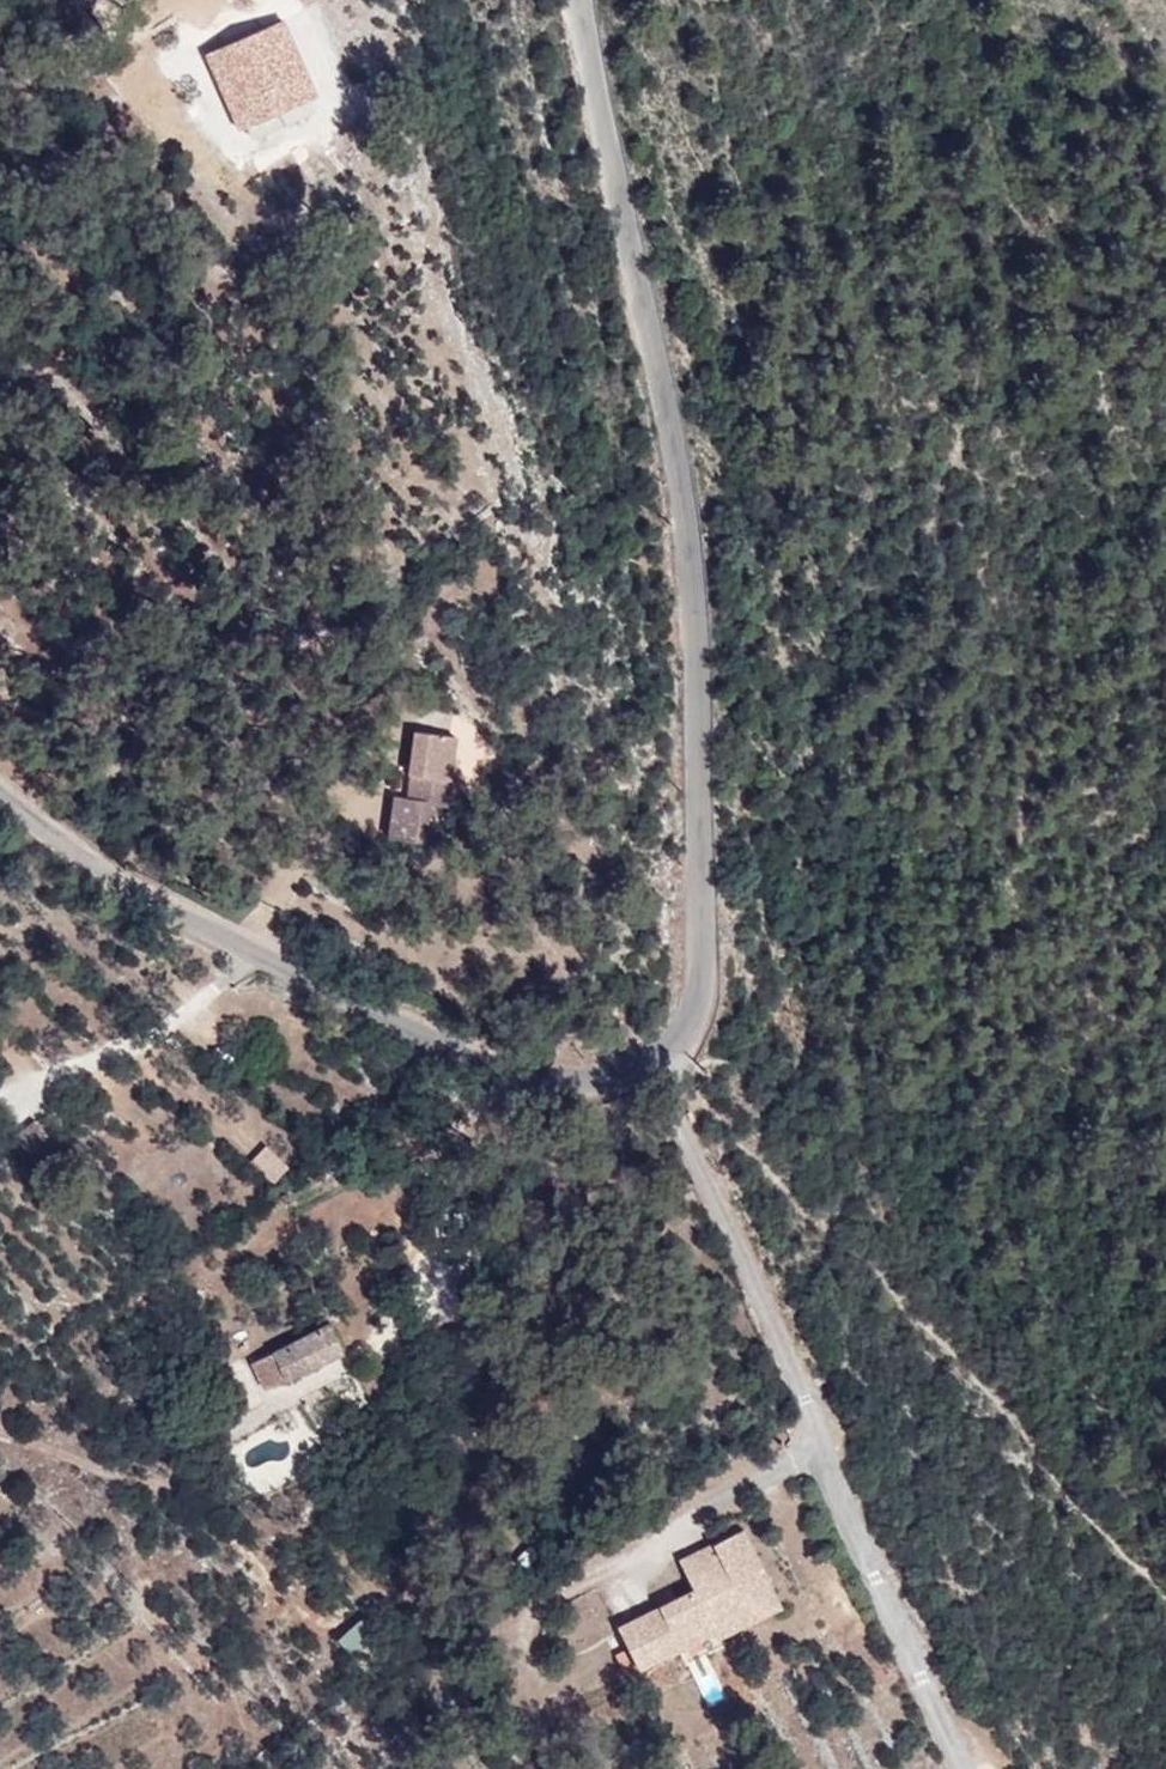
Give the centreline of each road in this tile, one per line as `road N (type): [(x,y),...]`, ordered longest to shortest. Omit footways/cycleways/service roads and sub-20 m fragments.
road 1 (unclassified): [(0,789),(74,851),(427,1036),(572,1078),(649,1061),(672,1045),(692,1010),(702,968),(687,533),(593,0)]
road 2 (track): [(569,1598),(821,1447)]

